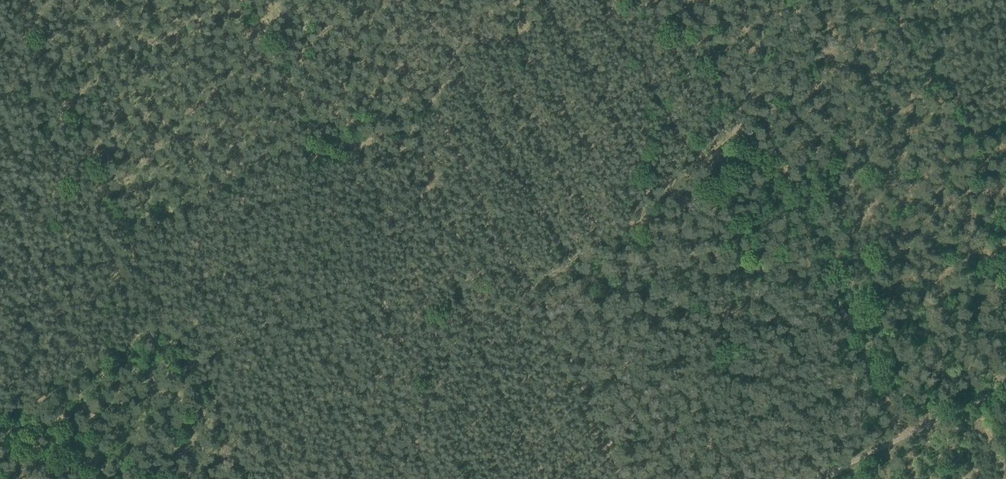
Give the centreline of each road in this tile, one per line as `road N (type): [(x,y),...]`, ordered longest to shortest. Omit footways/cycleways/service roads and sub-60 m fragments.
road 1 (track): [(906,435),(826,287),(776,156),(737,124),(683,0)]
road 2 (track): [(513,0),(450,53),(401,132),(289,147),(173,194)]

